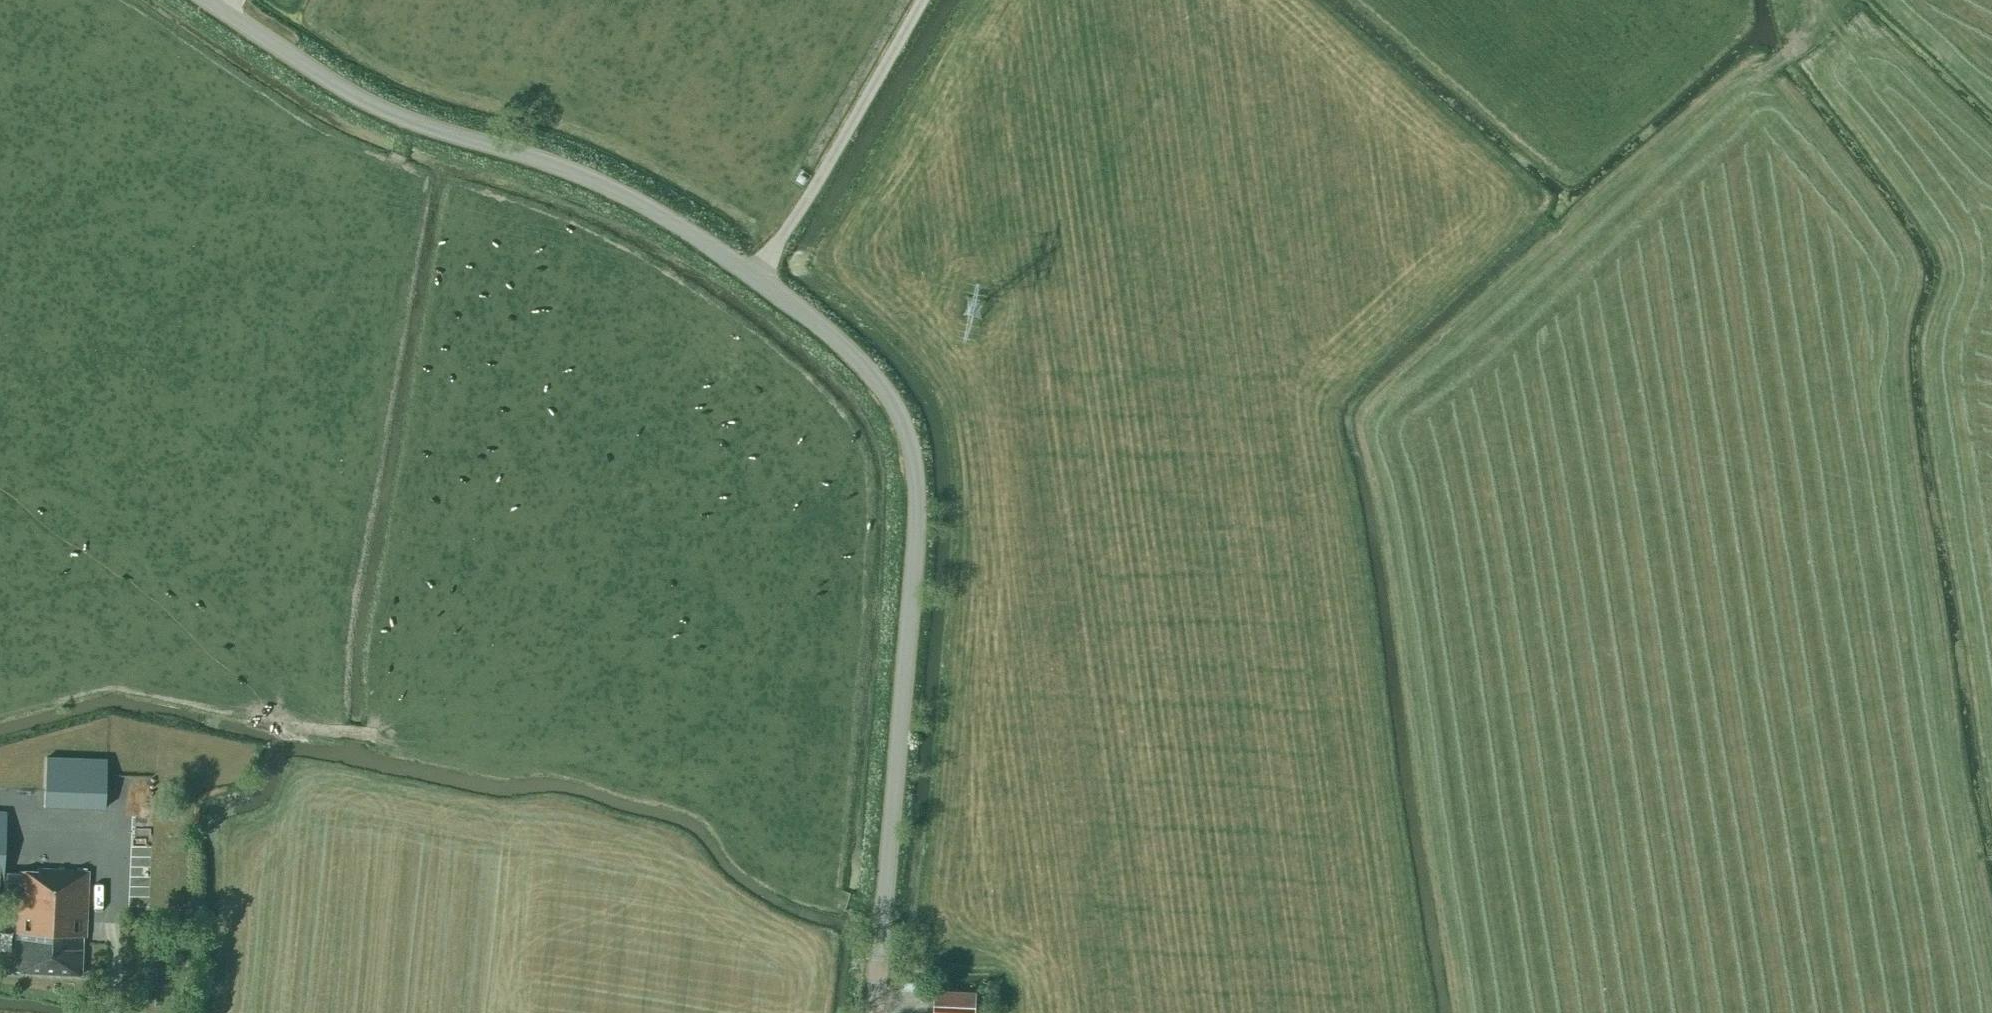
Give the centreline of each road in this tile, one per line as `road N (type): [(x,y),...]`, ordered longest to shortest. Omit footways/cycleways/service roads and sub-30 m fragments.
road 1 (tertiary): [(876,1012),(915,554),(910,446),(866,369),(755,278)]
road 2 (tertiary): [(755,278),(604,187),(382,110),(203,0)]
road 3 (unclassified): [(755,278),(924,0)]

